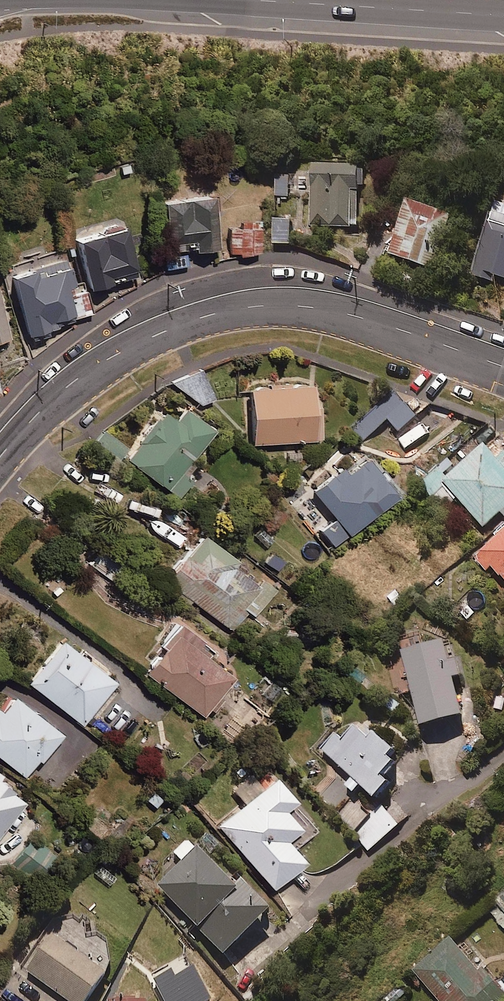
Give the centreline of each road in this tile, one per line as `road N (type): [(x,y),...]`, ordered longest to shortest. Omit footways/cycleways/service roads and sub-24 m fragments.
road 1 (tertiary): [(0,460),(87,372),(167,322),(256,304),(347,318),(503,369)]
road 2 (trunk): [(503,13),(294,0)]

